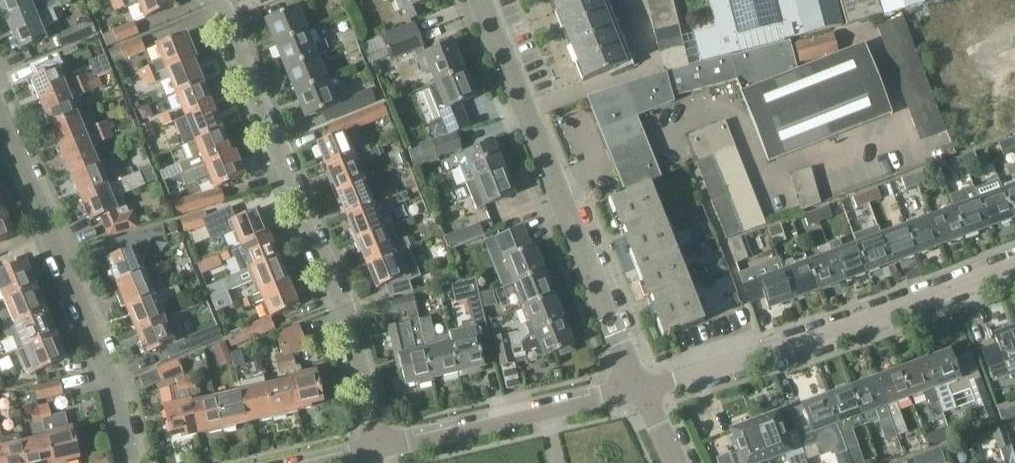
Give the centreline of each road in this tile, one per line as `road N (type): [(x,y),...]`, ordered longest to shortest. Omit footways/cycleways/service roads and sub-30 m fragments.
road 1 (residential): [(380,450),(343,308),(218,0)]
road 2 (residential): [(638,389),(480,0)]
road 3 (residential): [(638,389),(1014,265)]
road 4 (residential): [(131,462),(86,308),(0,109)]
road 5 (residential): [(380,450),(638,389)]

